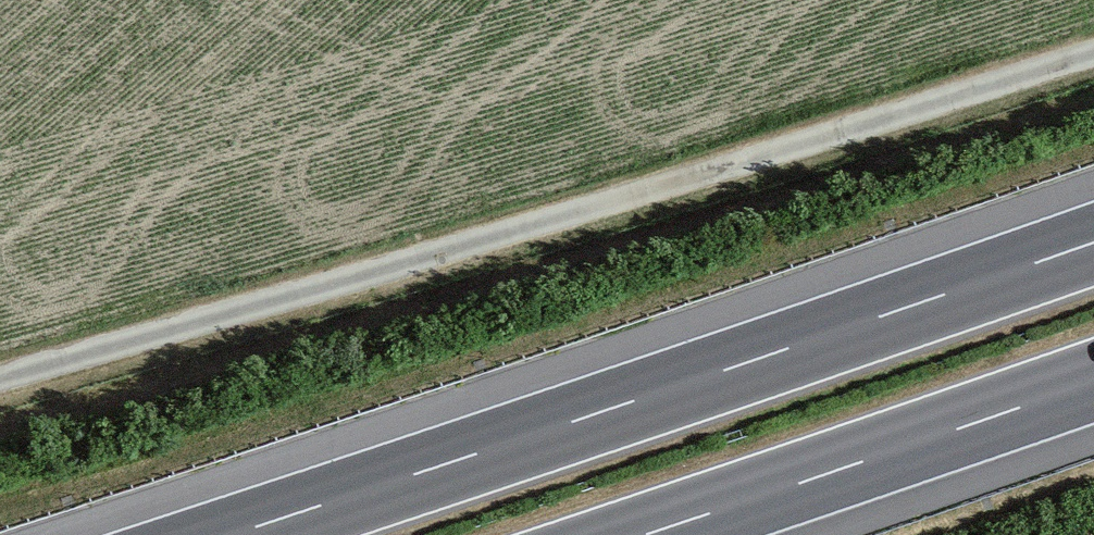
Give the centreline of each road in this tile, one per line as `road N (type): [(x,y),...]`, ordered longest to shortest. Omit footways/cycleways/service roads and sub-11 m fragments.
road 1 (track): [(0,374),(1093,52)]
road 2 (motorway): [(1093,242),(232,534)]
road 3 (motorway): [(645,534),(1093,382)]

